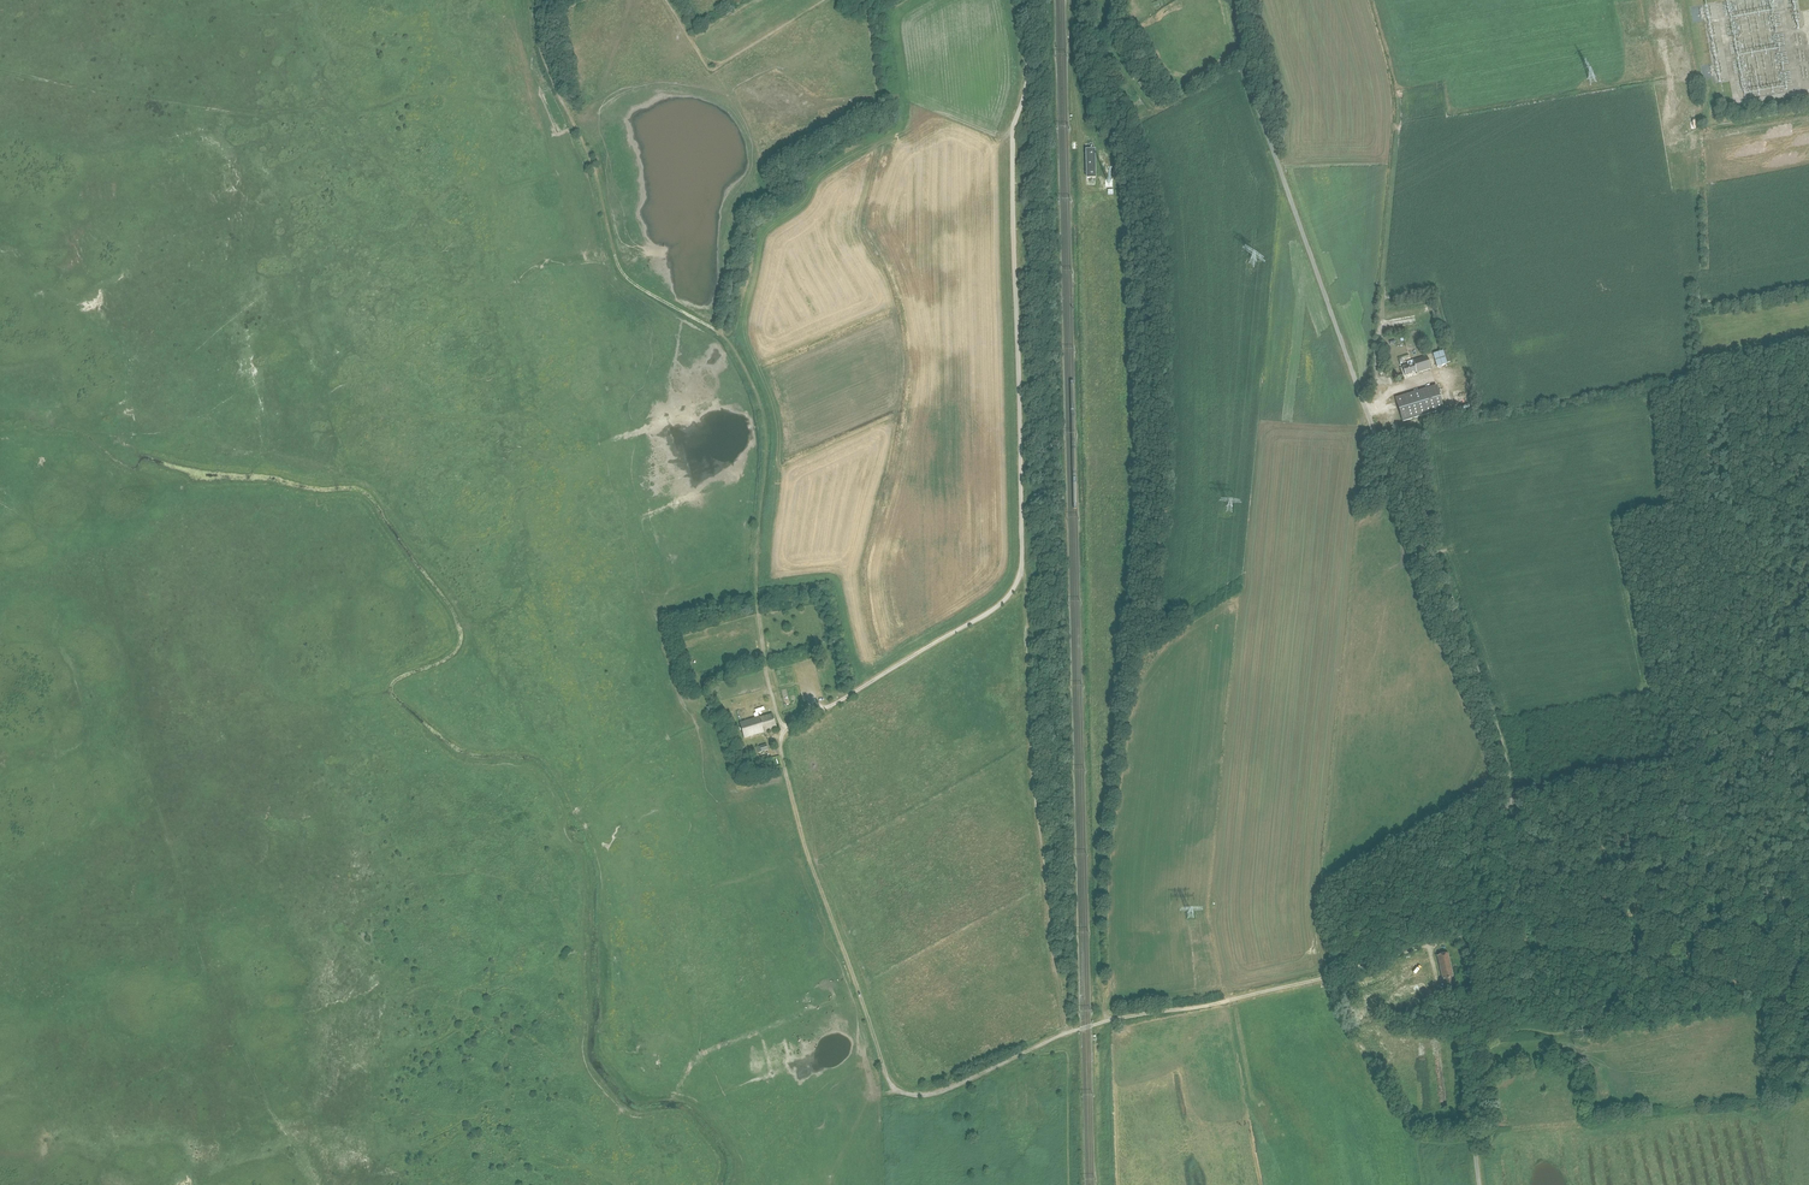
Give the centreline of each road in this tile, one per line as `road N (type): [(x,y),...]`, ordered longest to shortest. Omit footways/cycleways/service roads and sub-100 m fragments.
road 1 (unclassified): [(1475,933),(1506,811),(1502,753),(1259,124),(1236,0)]
road 2 (track): [(1029,0),(1025,94),(1013,141),(1021,573)]
road 3 (track): [(783,732),(799,827),(892,1085),(918,1098),(1031,1050)]
road 4 (track): [(1066,1033),(1032,768),(1021,573)]
road 5 (unclassified): [(1031,1050),(1108,1021),(1321,979),(1475,933)]
road 6 (track): [(719,333),(740,226),(785,195),(781,166),(874,110),(874,7)]
road 7 (track): [(752,387),(766,468),(757,590),(783,732)]
road 8 (track): [(1492,1016),(1551,1033),(1808,991)]
road 9 (track): [(719,333),(622,274),(599,174),(557,83)]
road 10 (track): [(1021,573),(989,613),(783,732)]
road 11 (track): [(1070,0),(1087,192),(1101,188),(1105,175),(1101,152),(1084,133)]
road 12 (unclassified): [(1479,1184),(1475,933)]
road 13 (track): [(825,0),(712,71),(666,0)]

